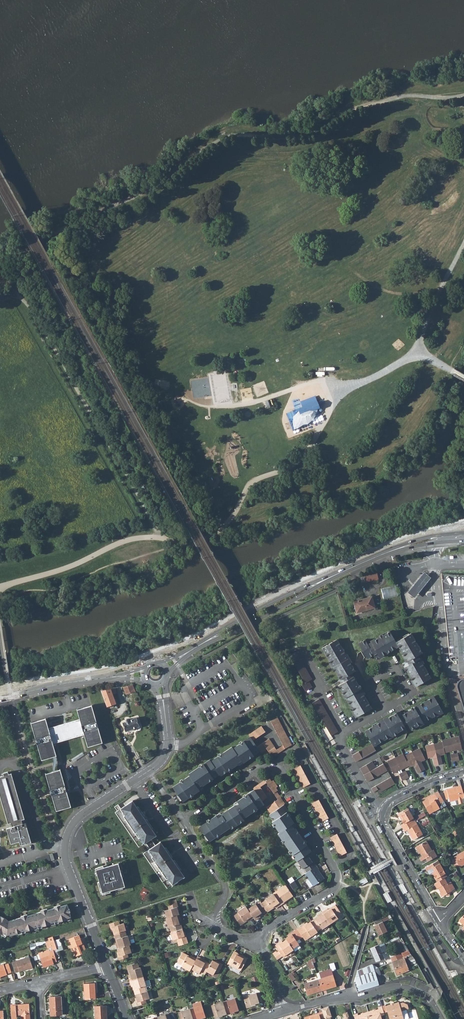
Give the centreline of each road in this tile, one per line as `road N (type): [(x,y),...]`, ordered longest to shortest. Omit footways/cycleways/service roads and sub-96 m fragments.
road 1 (residential): [(256,941),(338,883),(284,772),(261,766),(182,819)]
road 2 (residential): [(132,781),(81,816),(65,843),(106,966)]
road 3 (secondary): [(207,640),(323,580)]
road 4 (secondary): [(323,580),(207,640)]
road 5 (residential): [(441,925),(383,818)]
road 6 (residential): [(182,819),(225,886),(210,925)]

